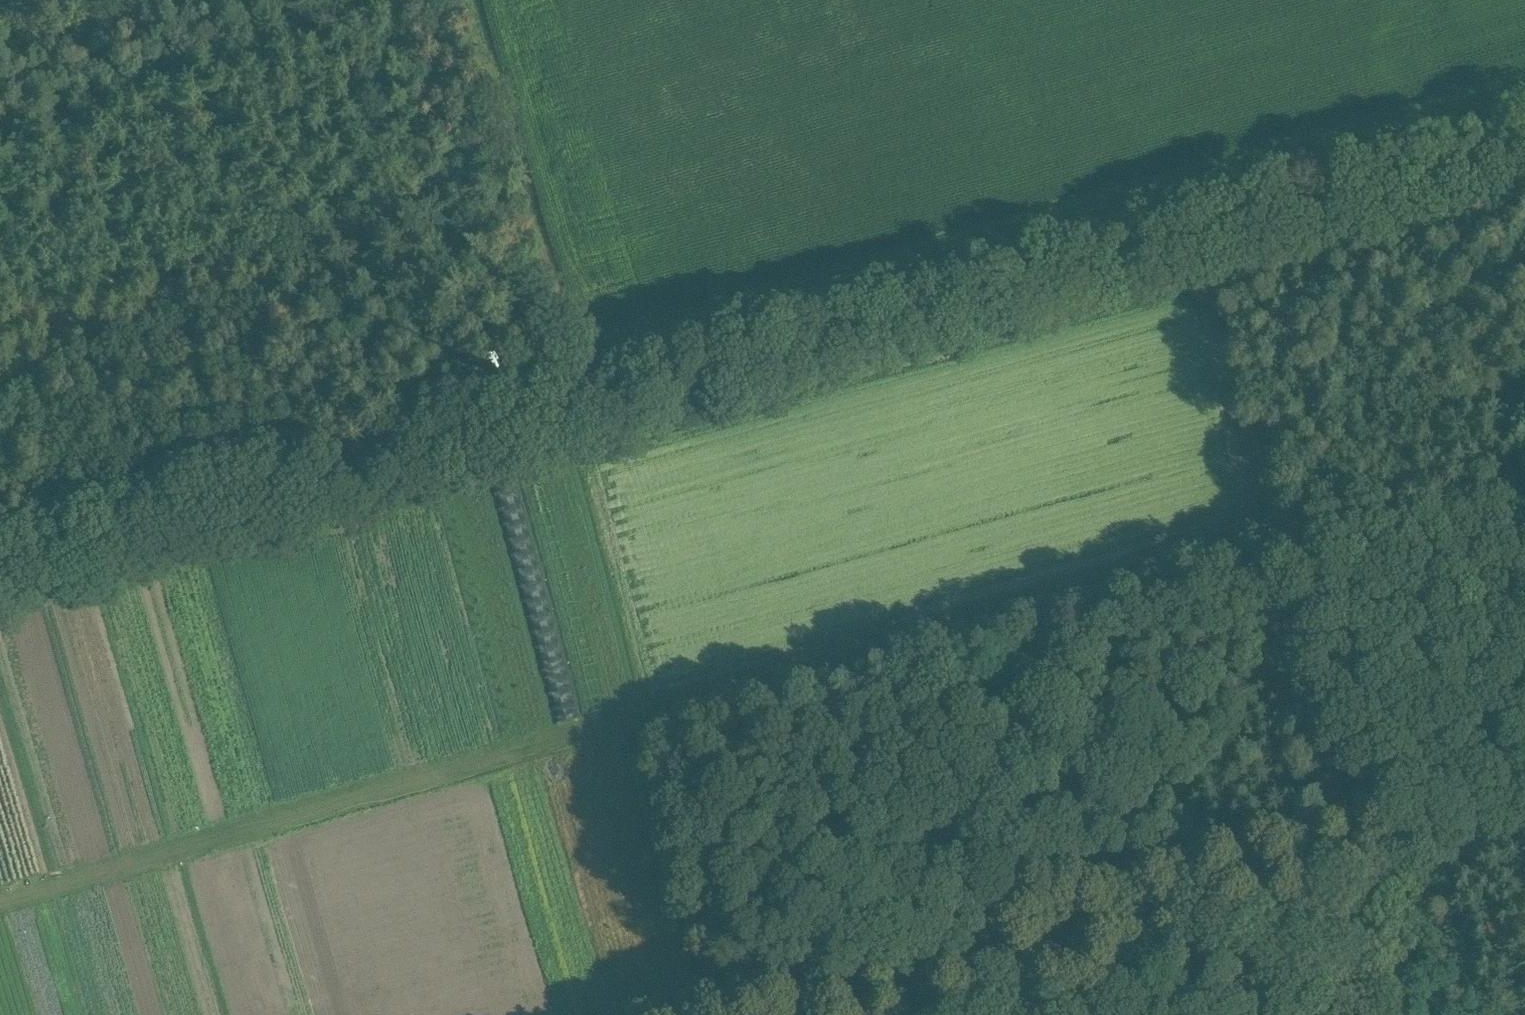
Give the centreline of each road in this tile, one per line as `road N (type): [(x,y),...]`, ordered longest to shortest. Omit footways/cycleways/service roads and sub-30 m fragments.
road 1 (track): [(1524,126),(512,423),(0,564)]
road 2 (residential): [(797,1014),(1524,781)]

